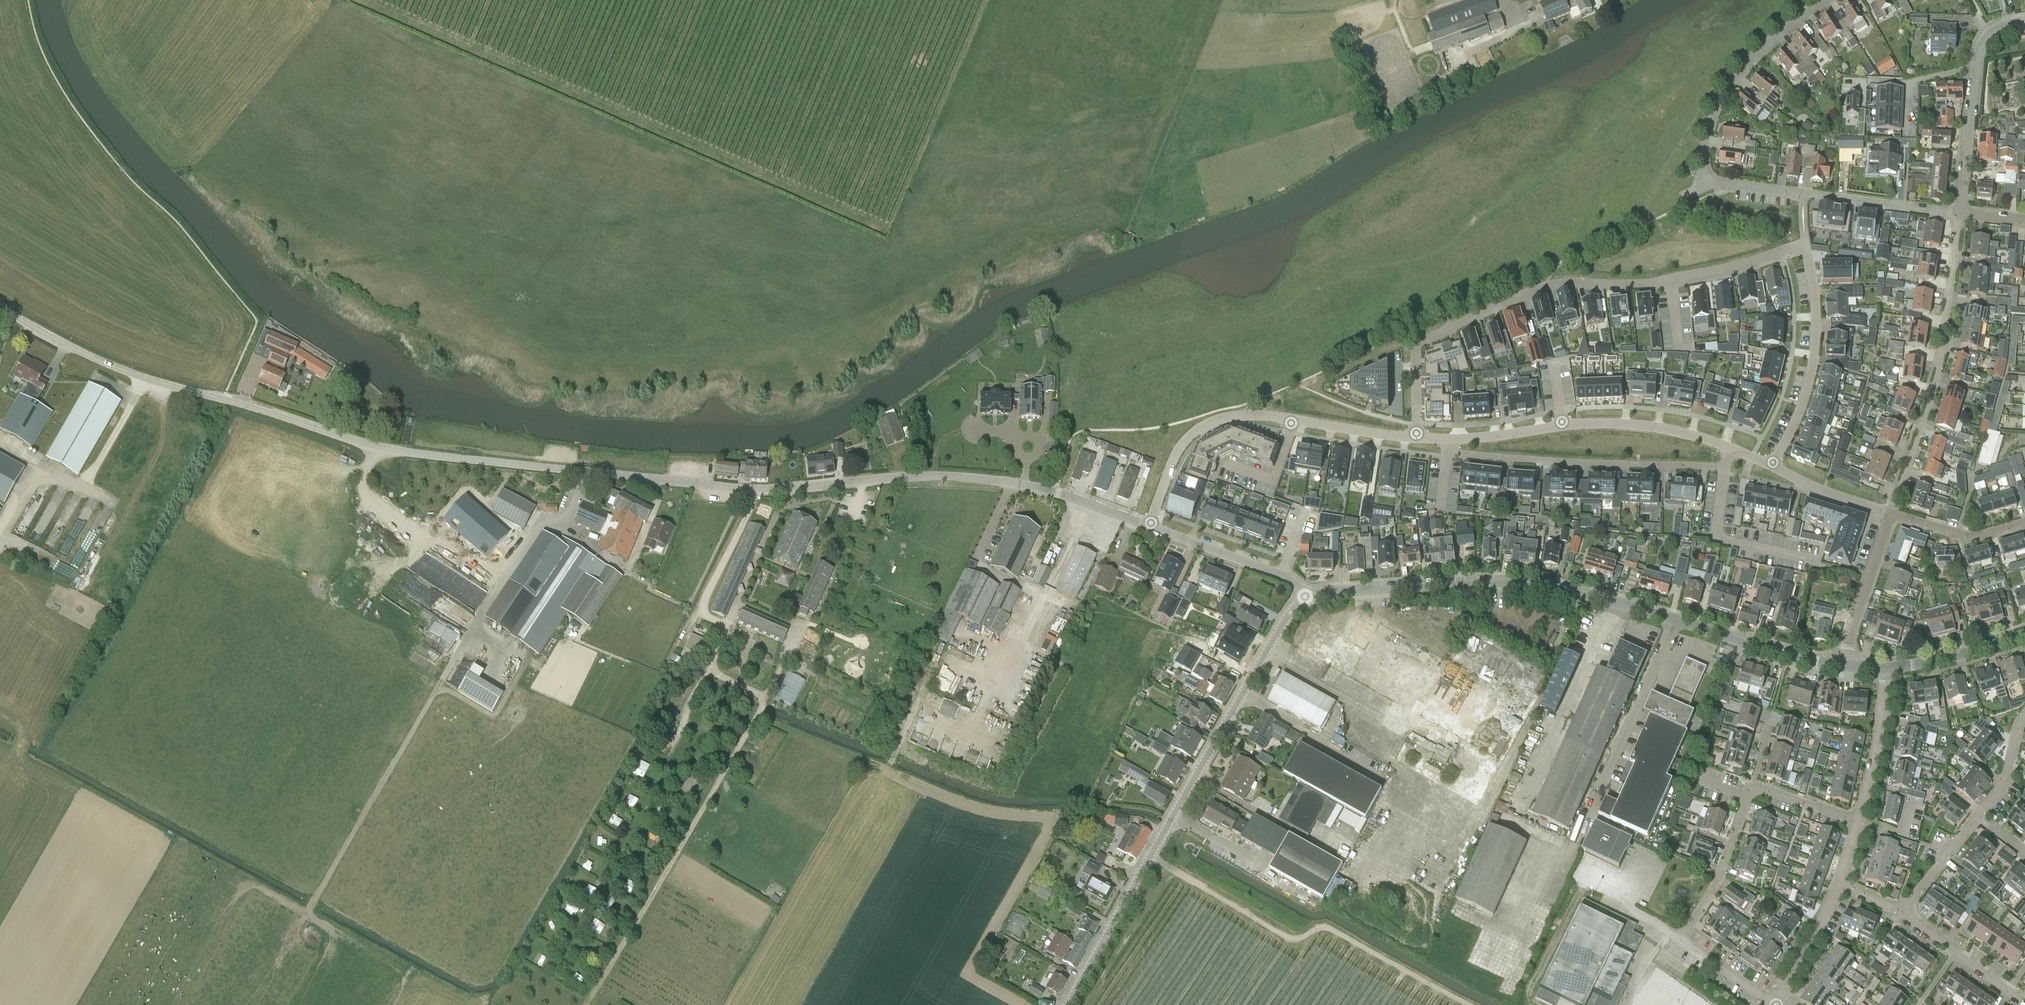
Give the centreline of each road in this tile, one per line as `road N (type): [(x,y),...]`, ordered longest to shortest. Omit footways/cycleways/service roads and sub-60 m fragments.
road 1 (unclassified): [(944,476),(751,491),(383,448),(148,380),(82,354),(0,306)]
road 2 (residential): [(1306,595),(1502,584),(1597,598),(1788,657),(1842,665)]
road 3 (residential): [(1807,247),(1648,283),(1550,285),(1468,320),(1418,344),(1417,437)]
road 4 (residential): [(1067,1004),(1306,595)]
road 5 (track): [(279,958),(469,636)]
road 6 (track): [(1150,856),(1284,937),(1329,928),(1469,1004)]
road 7 (residential): [(1149,526),(1181,447),(1219,419),(1261,415),(1417,437)]
road 8 (track): [(713,669),(694,692),(561,957)]
road 9 (residential): [(1805,194),(1709,179),(1703,152),(1729,86),(1823,0)]
road 10 (residential): [(1731,447),(1724,469),(1472,455),(1447,452),(1447,440)]
road 11 (residential): [(1961,215),(1932,392),(1891,514)]
road 12 (residential): [(1447,440),(1613,424),(1731,447)]
road 13 (residential): [(1774,1004),(1681,941),(1713,890),(1753,788)]
road 14 (residential): [(1771,465),(1810,378),(1816,325),(1807,247)]
road 15 (residential): [(1149,526),(1036,487),(944,476)]
road 16 (residential): [(1306,595),(1293,580),(1149,526)]
road 17 (residential): [(1842,665),(1891,514)]
road 18 (residential): [(1858,821),(1887,666)]
road 19 (residential): [(1961,215),(1805,194)]
road 20 (residential): [(1961,215),(1975,66)]
road 21 (residential): [(1887,666),(2024,636)]
road 22 (residential): [(1891,514),(1976,535),(2024,521)]
road 23 (residential): [(1774,1004),(1838,885)]
road 24 (residential): [(1771,465),(1891,514)]
road 25 (track): [(77,794),(22,767),(19,730),(0,714)]

